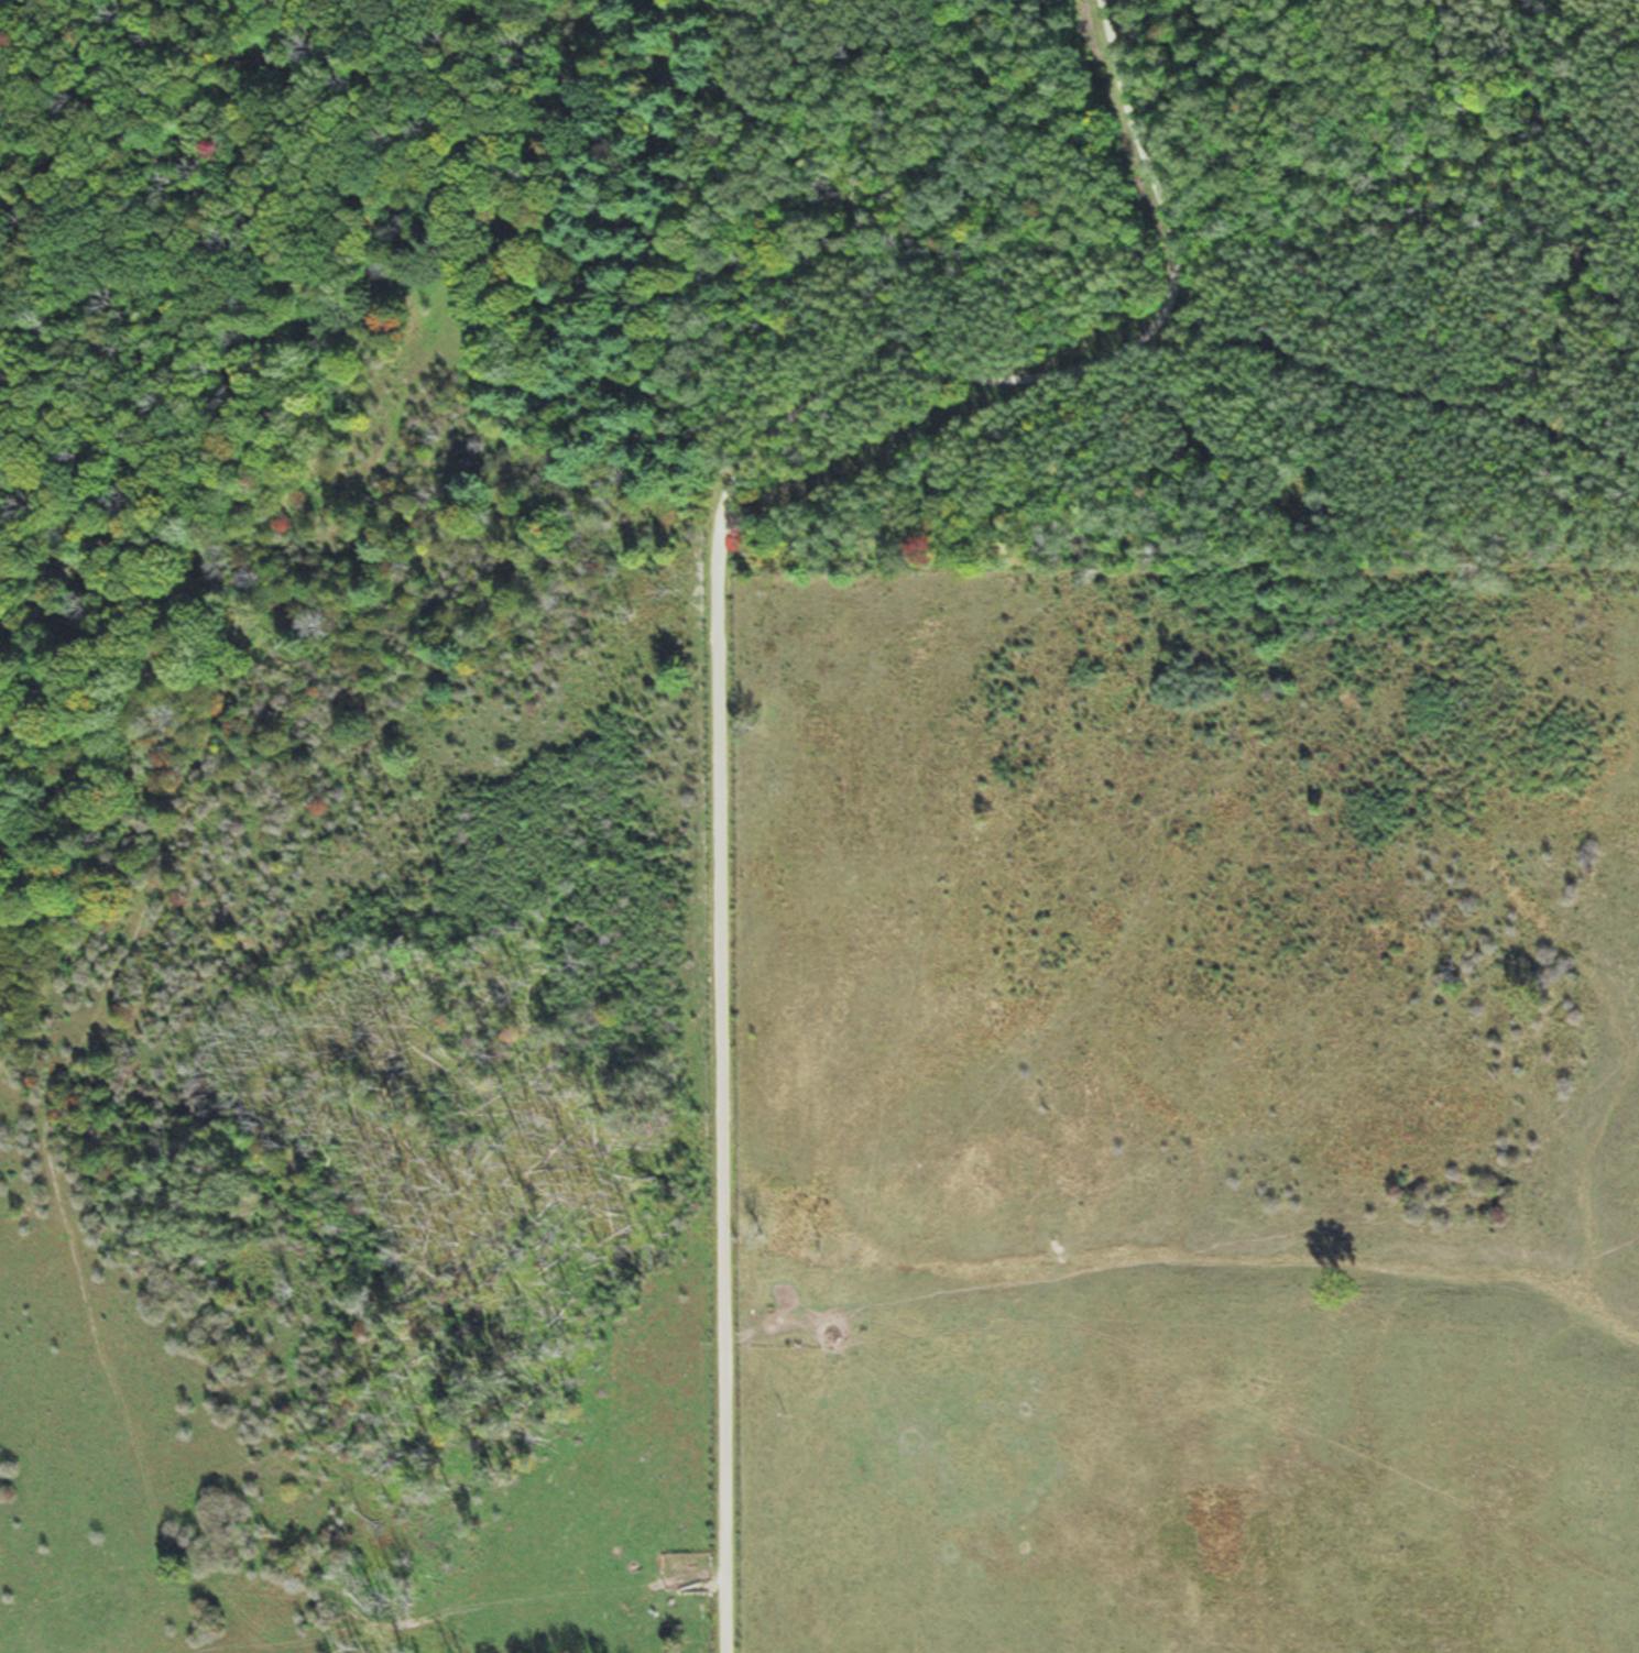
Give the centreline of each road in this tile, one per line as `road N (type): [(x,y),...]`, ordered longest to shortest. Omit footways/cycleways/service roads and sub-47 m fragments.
road 1 (residential): [(724,1652),(722,1515)]

